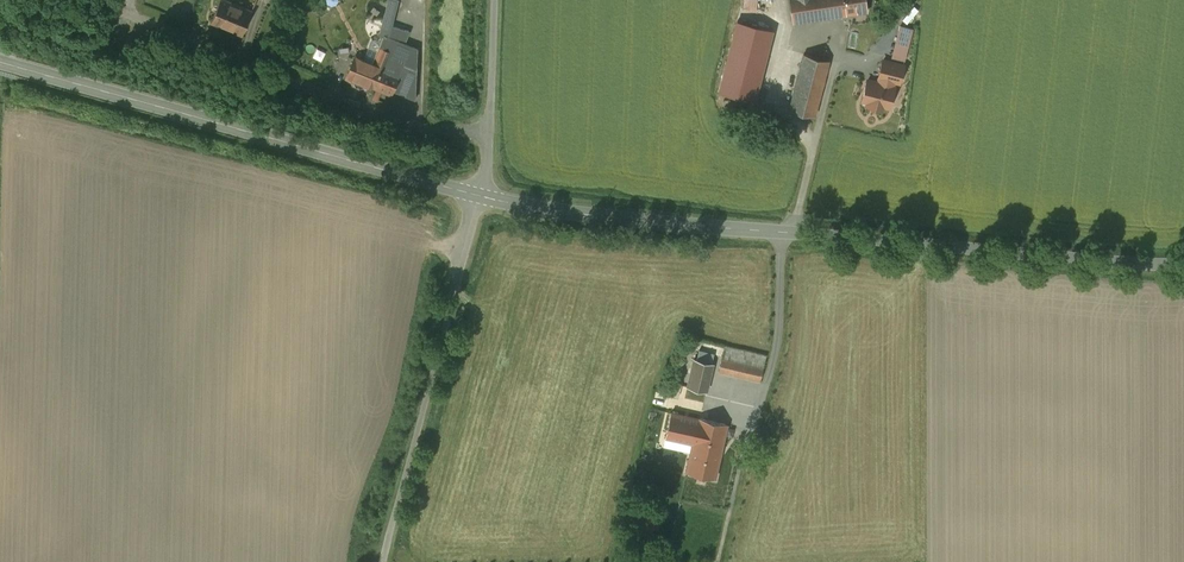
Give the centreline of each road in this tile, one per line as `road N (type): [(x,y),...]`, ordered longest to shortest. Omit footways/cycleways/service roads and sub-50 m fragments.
road 1 (tertiary): [(1183,264),(602,218),(482,198)]
road 2 (tertiary): [(482,198),(0,59)]
road 3 (unclassified): [(491,133),(403,124),(129,10)]
road 4 (unclassified): [(384,561),(482,198)]
road 5 (unclassified): [(491,133),(496,0)]

